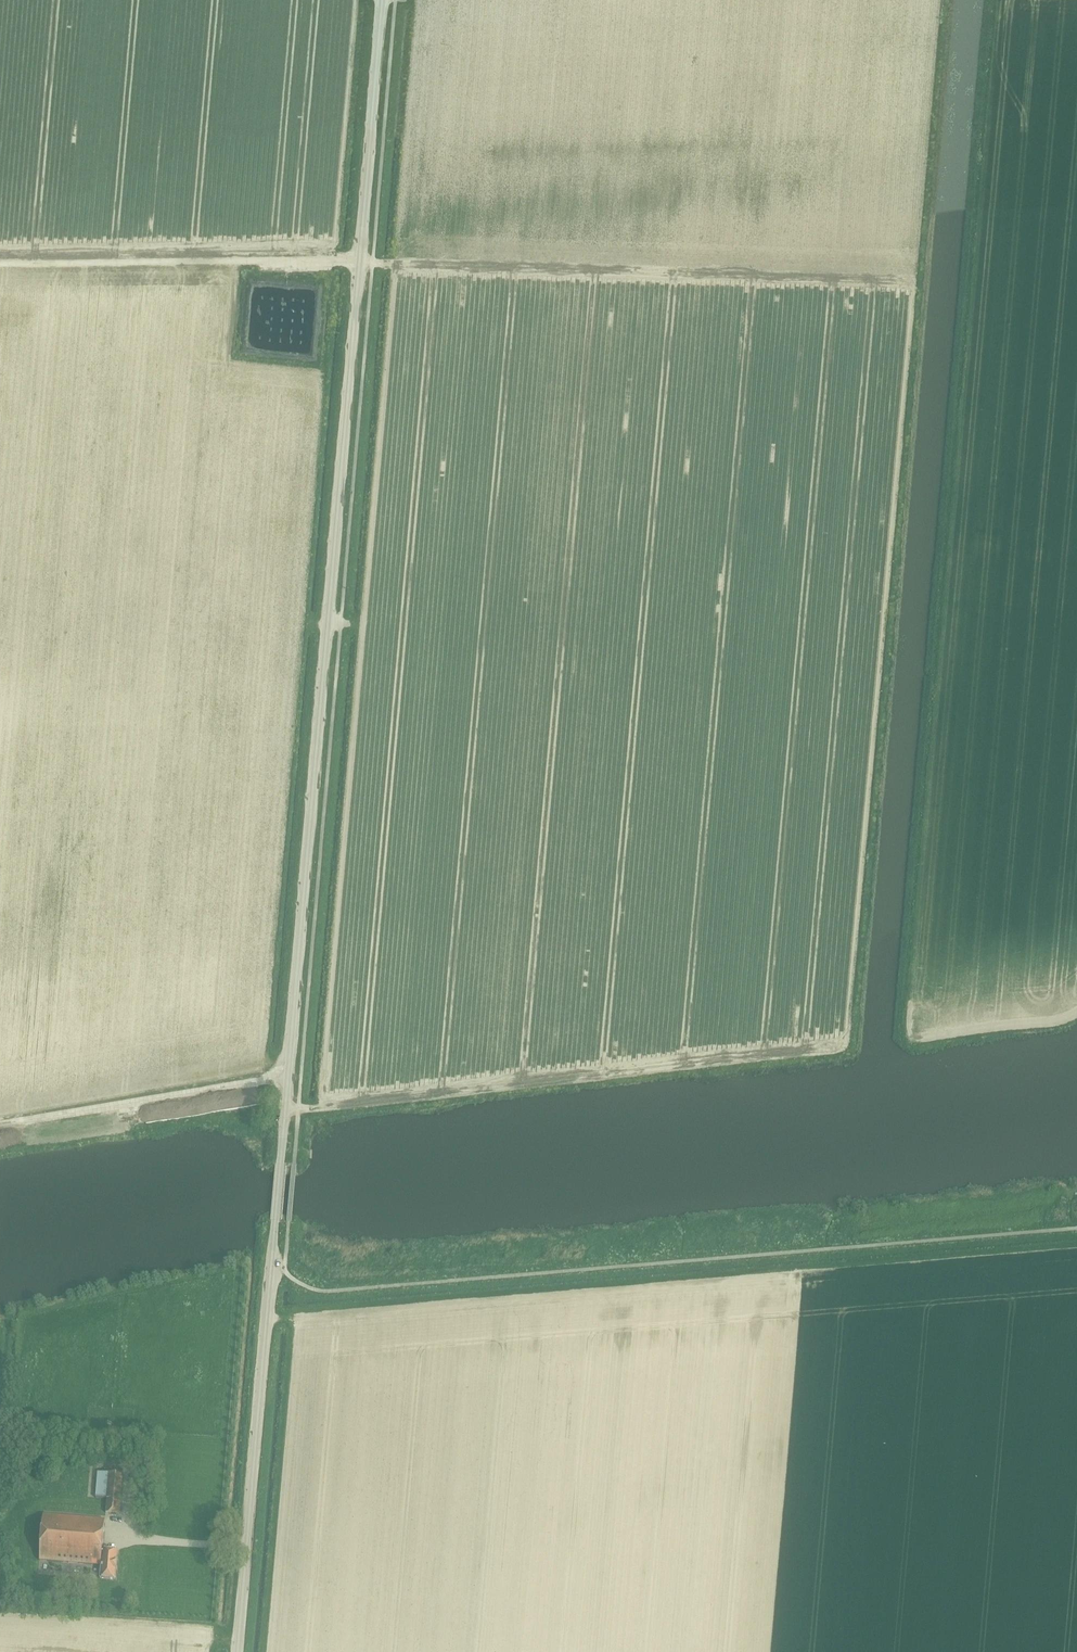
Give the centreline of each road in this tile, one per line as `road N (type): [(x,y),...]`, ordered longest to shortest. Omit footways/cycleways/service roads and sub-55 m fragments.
road 1 (unclassified): [(239,1651),(383,0)]
road 2 (track): [(0,263),(390,264)]
road 3 (track): [(0,1127),(291,1076)]
road 4 (track): [(289,1110),(338,1112),(542,1088)]

